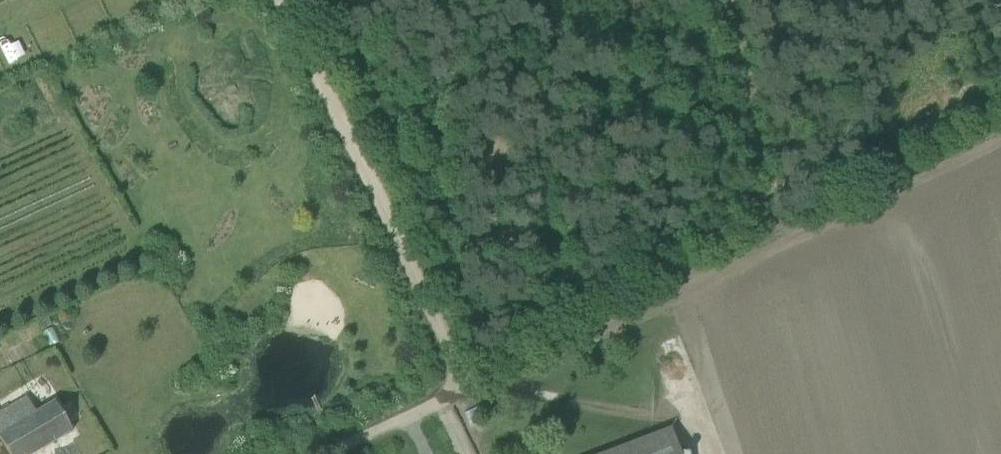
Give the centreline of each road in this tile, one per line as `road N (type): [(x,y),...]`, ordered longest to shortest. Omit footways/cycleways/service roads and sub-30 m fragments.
road 1 (track): [(1000,128),(464,395),(279,0)]
road 2 (track): [(780,239),(734,0)]
road 3 (unclassified): [(464,395),(331,453)]

